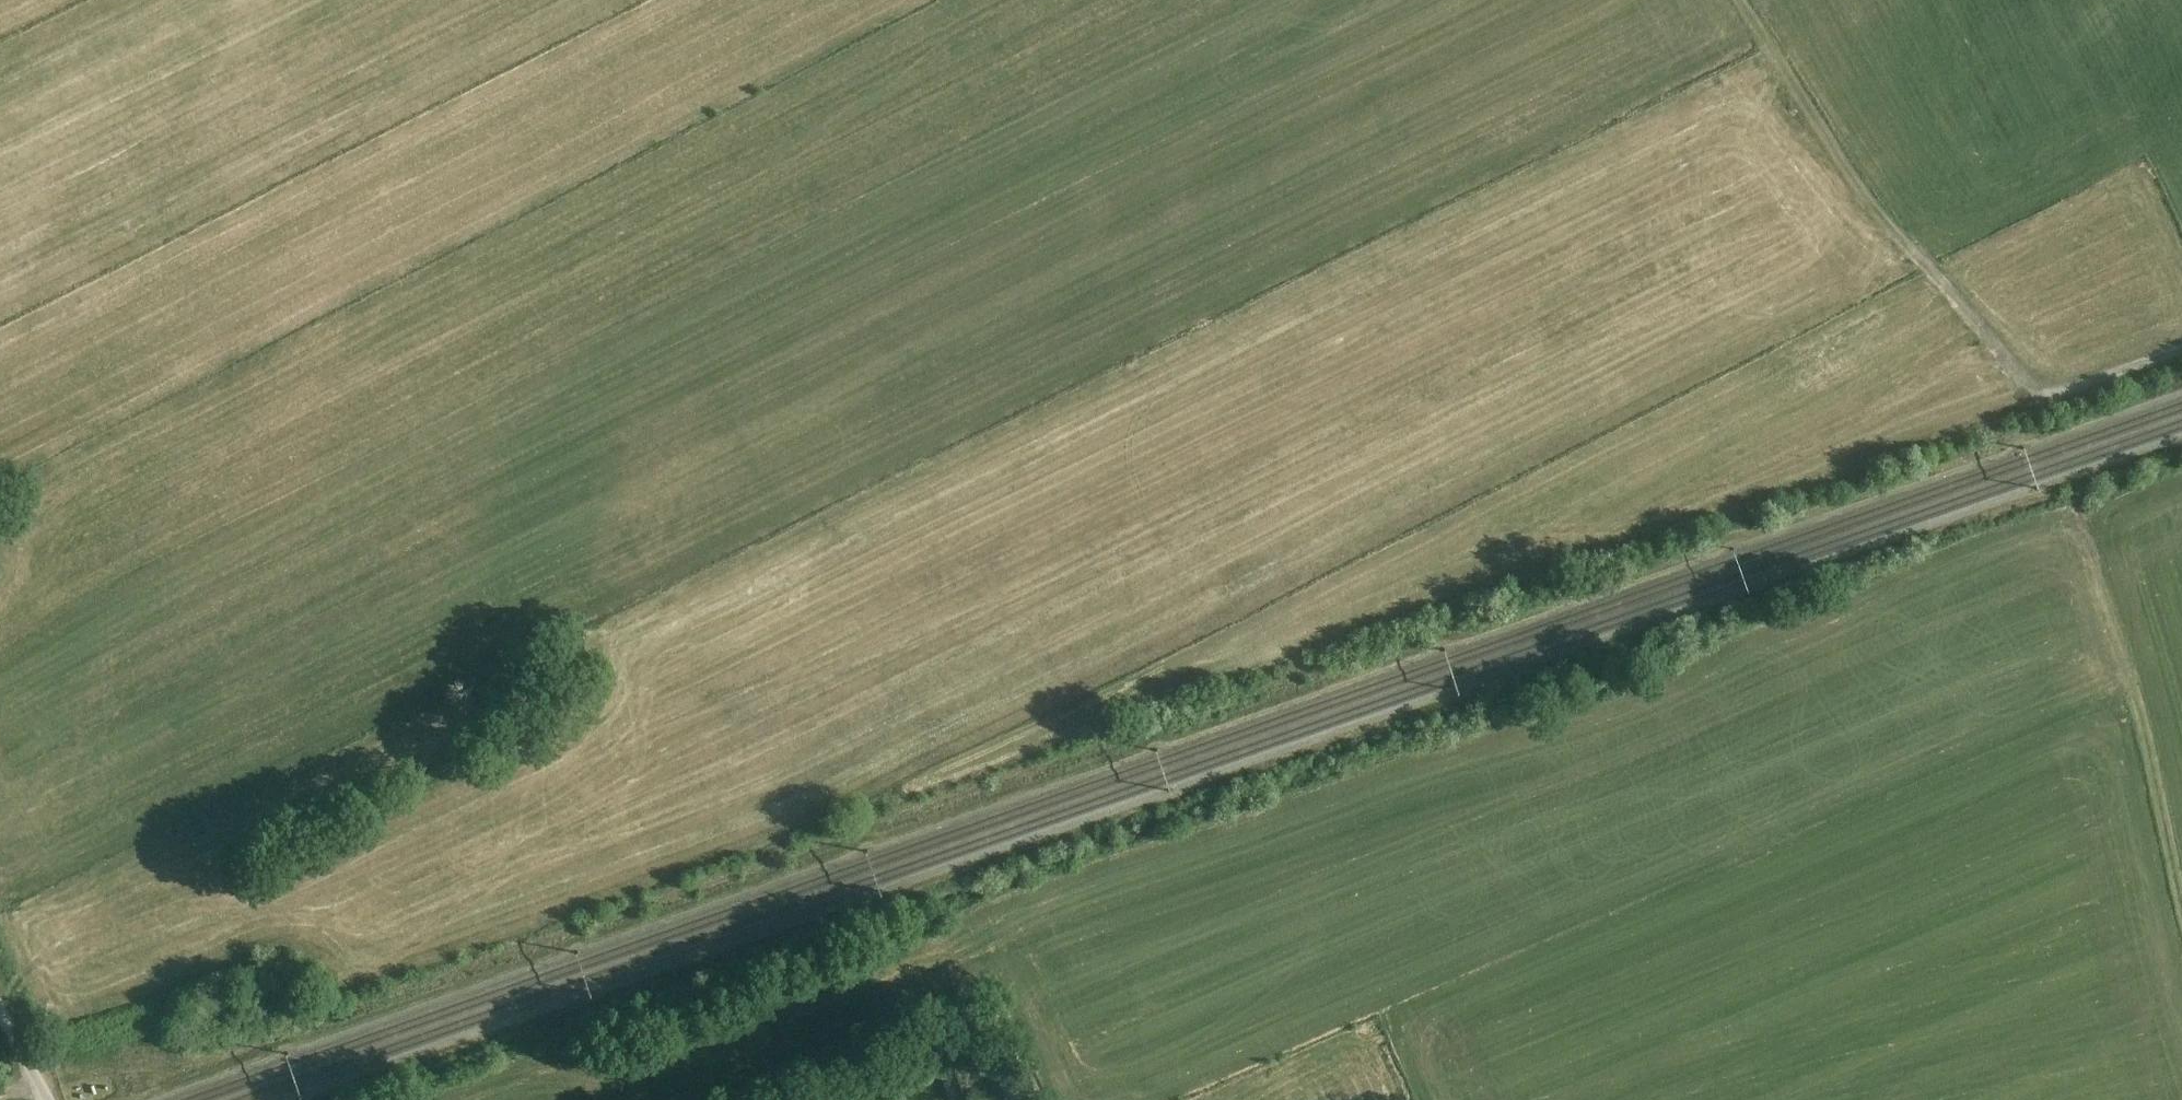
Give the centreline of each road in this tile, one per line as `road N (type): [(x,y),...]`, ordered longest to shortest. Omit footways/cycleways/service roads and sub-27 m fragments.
road 1 (track): [(2181,350),(2059,396),(2035,392),(1861,197),(1737,0)]

